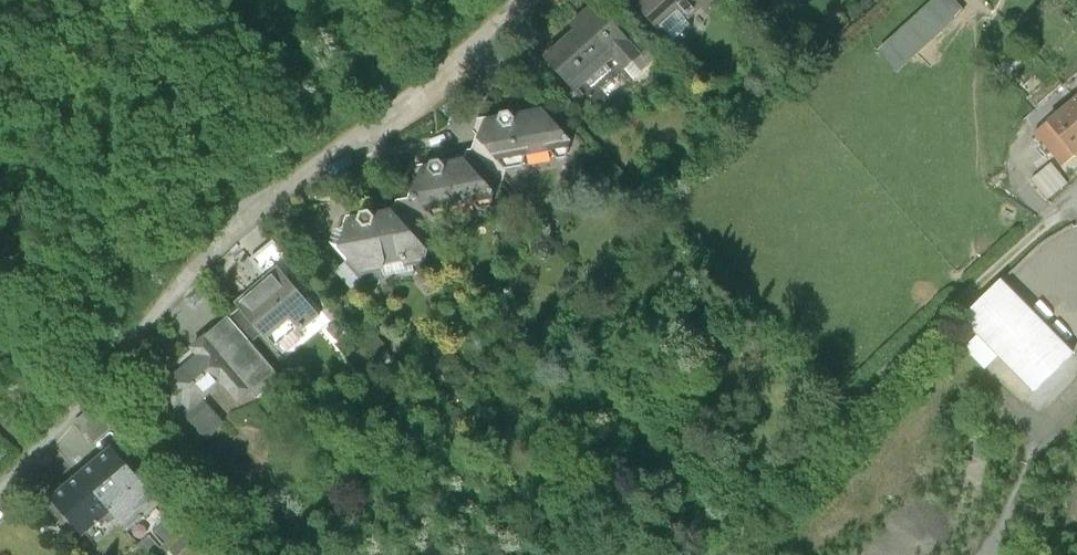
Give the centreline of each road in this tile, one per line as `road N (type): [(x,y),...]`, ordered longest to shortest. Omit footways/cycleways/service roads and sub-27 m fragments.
road 1 (residential): [(528,0),(184,283),(0,496)]
road 2 (track): [(720,554),(1076,207)]

